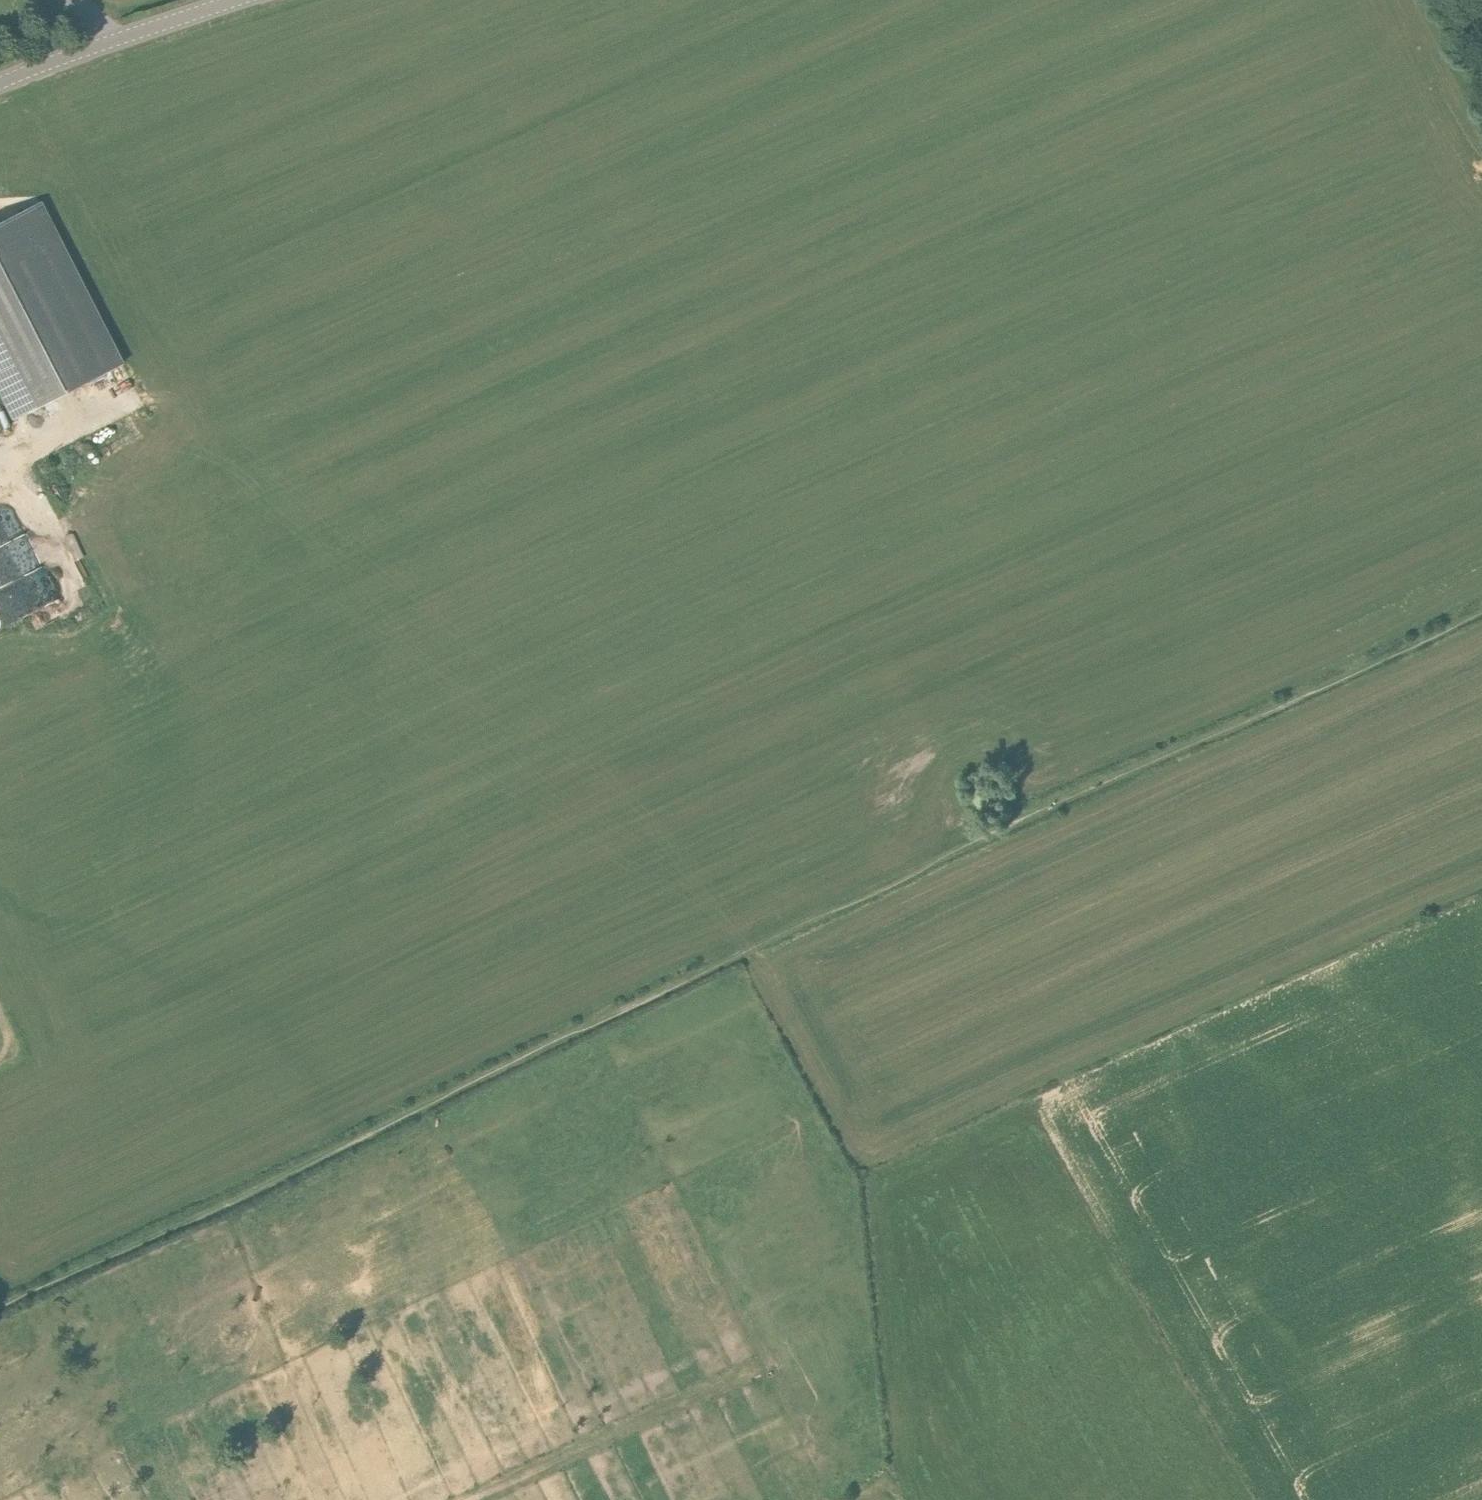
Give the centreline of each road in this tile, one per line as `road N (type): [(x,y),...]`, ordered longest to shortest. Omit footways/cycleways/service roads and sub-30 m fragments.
road 1 (track): [(1481,611),(988,833),(226,1206),(0,1308)]
road 2 (tertiary): [(0,82),(232,0)]

